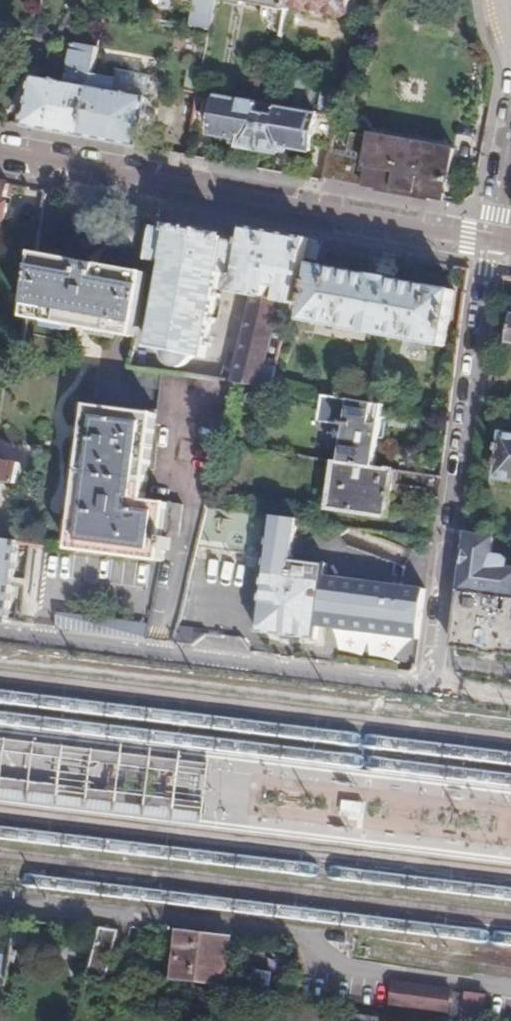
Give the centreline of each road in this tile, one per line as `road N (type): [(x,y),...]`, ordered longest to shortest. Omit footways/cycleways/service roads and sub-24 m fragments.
road 1 (residential): [(0,629),(431,687),(493,241)]
road 2 (residential): [(493,241),(0,152)]

